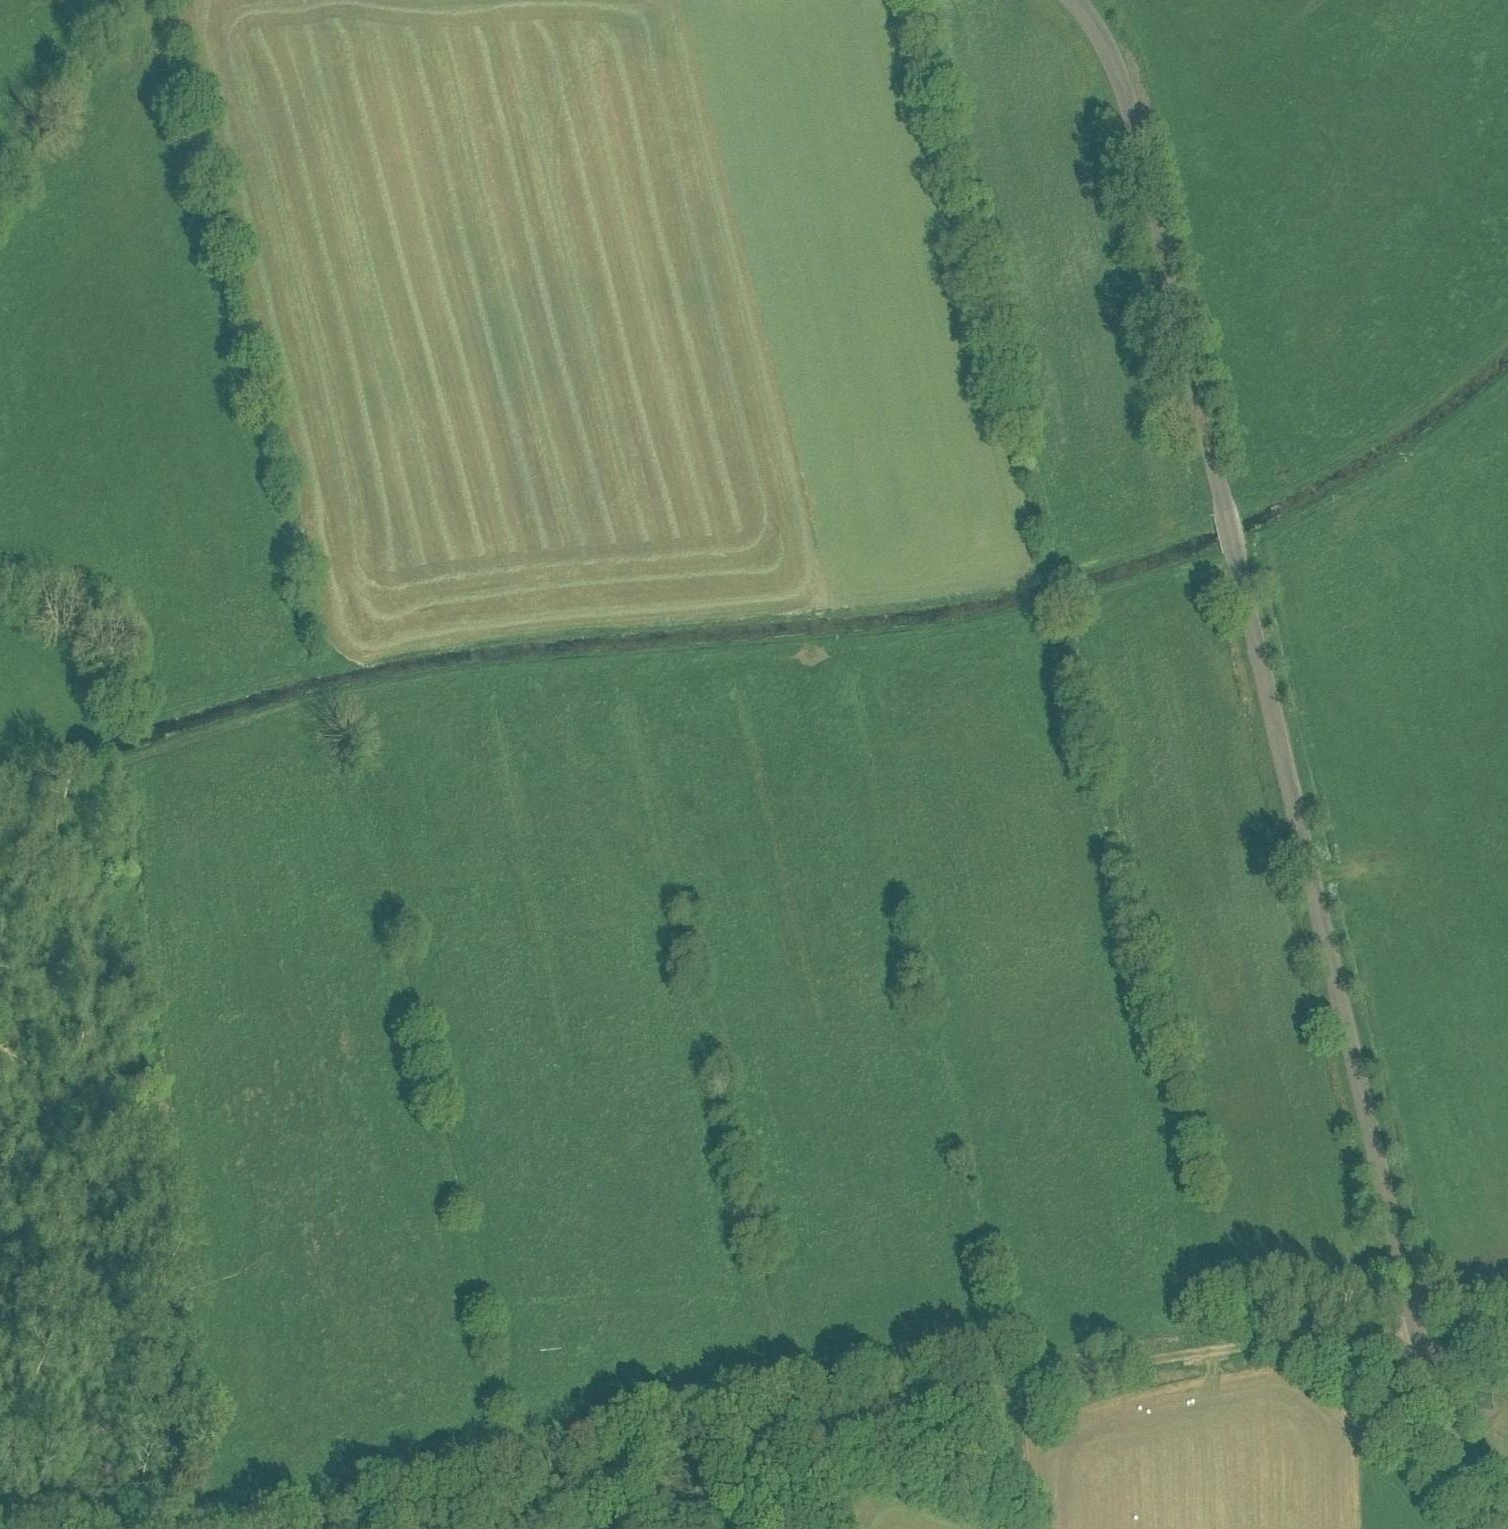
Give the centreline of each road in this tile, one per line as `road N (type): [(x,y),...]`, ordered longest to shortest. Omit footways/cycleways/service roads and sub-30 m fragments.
road 1 (unclassified): [(1501,1528),(1456,1455),(1425,1359),(1127,98),(1072,0)]
road 2 (track): [(486,1528),(1167,1358),(1421,1342)]

